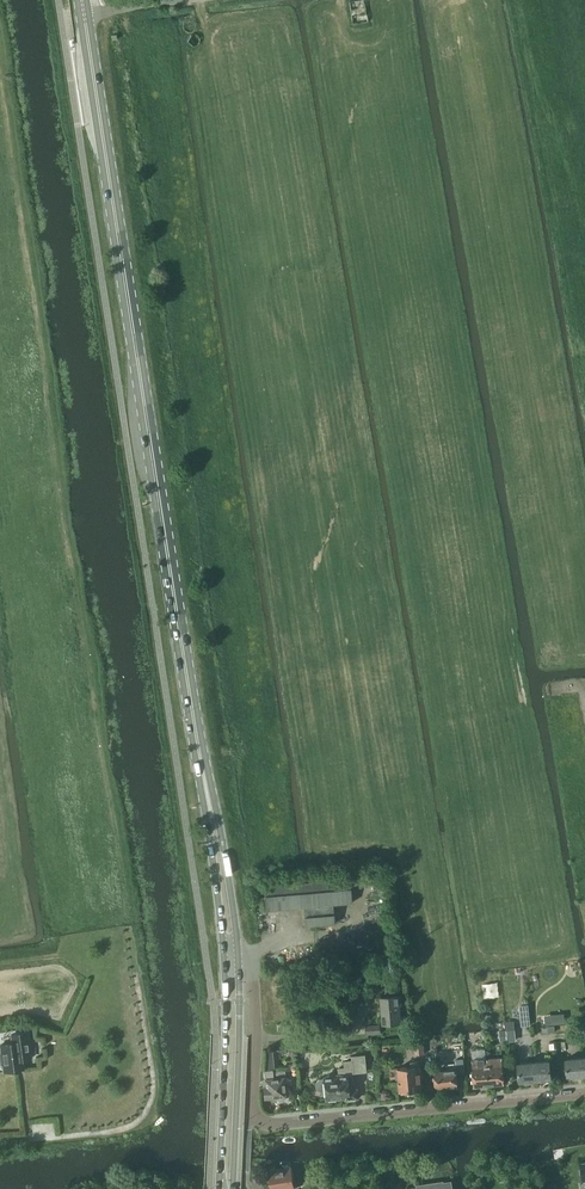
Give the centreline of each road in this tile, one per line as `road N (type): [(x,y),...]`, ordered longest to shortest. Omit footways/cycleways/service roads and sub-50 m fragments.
road 1 (primary): [(207,793),(85,15)]
road 2 (residential): [(255,1116),(269,1123),(584,1094)]
road 3 (primary): [(226,1188),(240,1052),(238,957)]
road 4 (primary): [(224,957),(226,1188)]
road 5 (unclassified): [(255,1116),(250,956),(238,957)]
road 6 (primary): [(238,957),(207,793)]
road 7 (primary): [(207,793),(224,957)]

